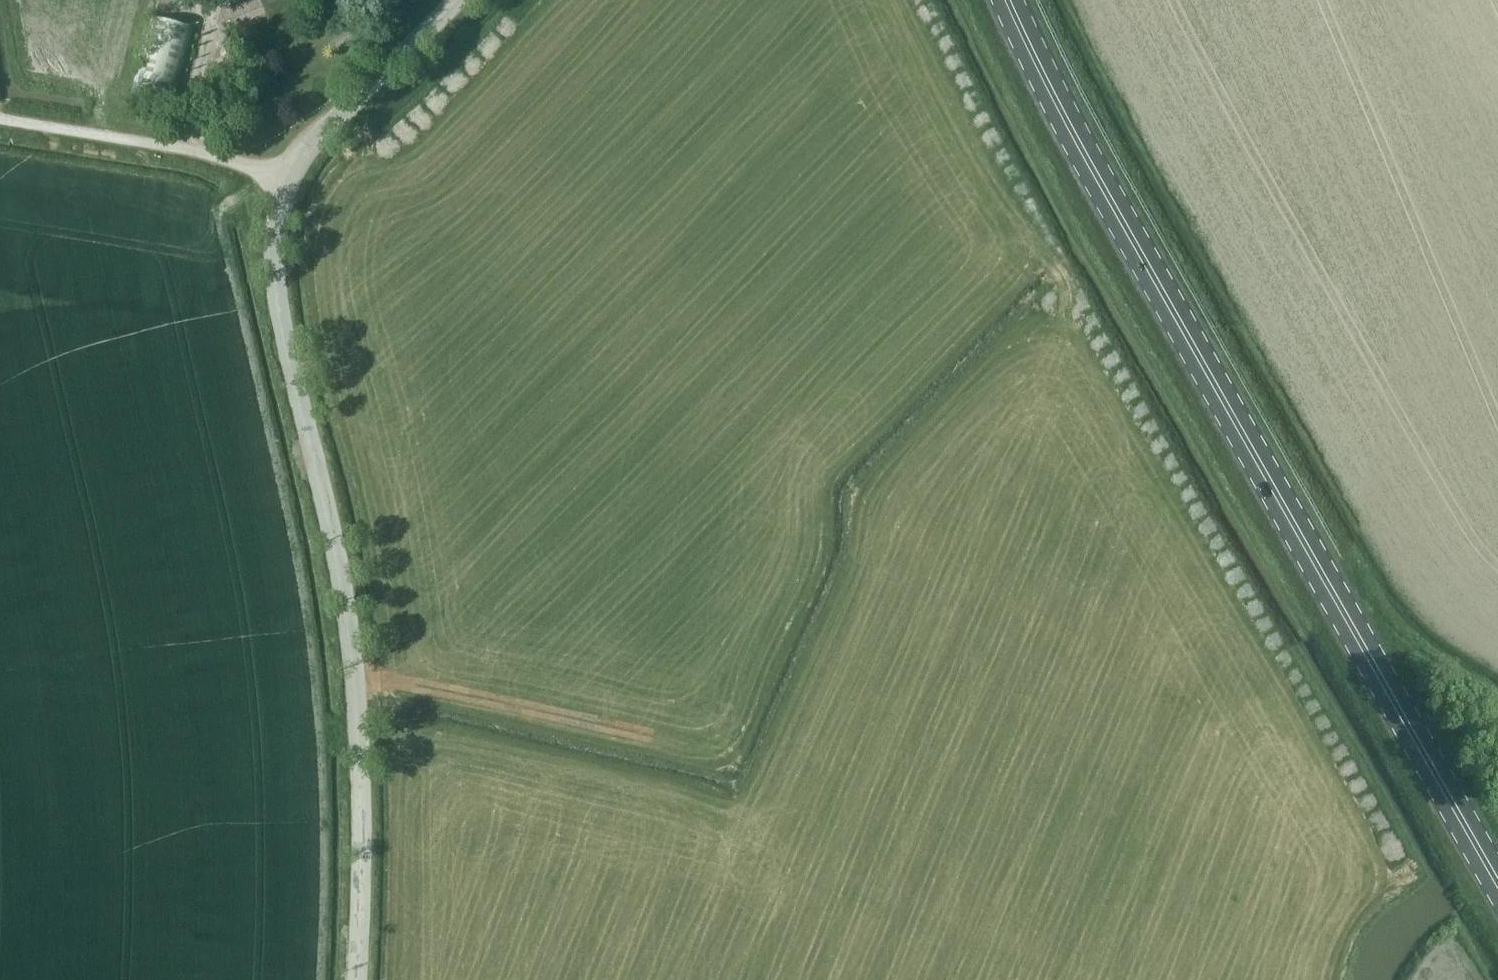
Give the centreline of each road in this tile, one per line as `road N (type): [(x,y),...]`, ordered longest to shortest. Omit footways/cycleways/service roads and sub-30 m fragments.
road 1 (tertiary): [(357,979),(362,858),(354,696),(333,543),(278,307),(276,232),(288,181),(316,136),(458,0)]
road 2 (trunk): [(1497,884),(1057,111),(1007,0)]

